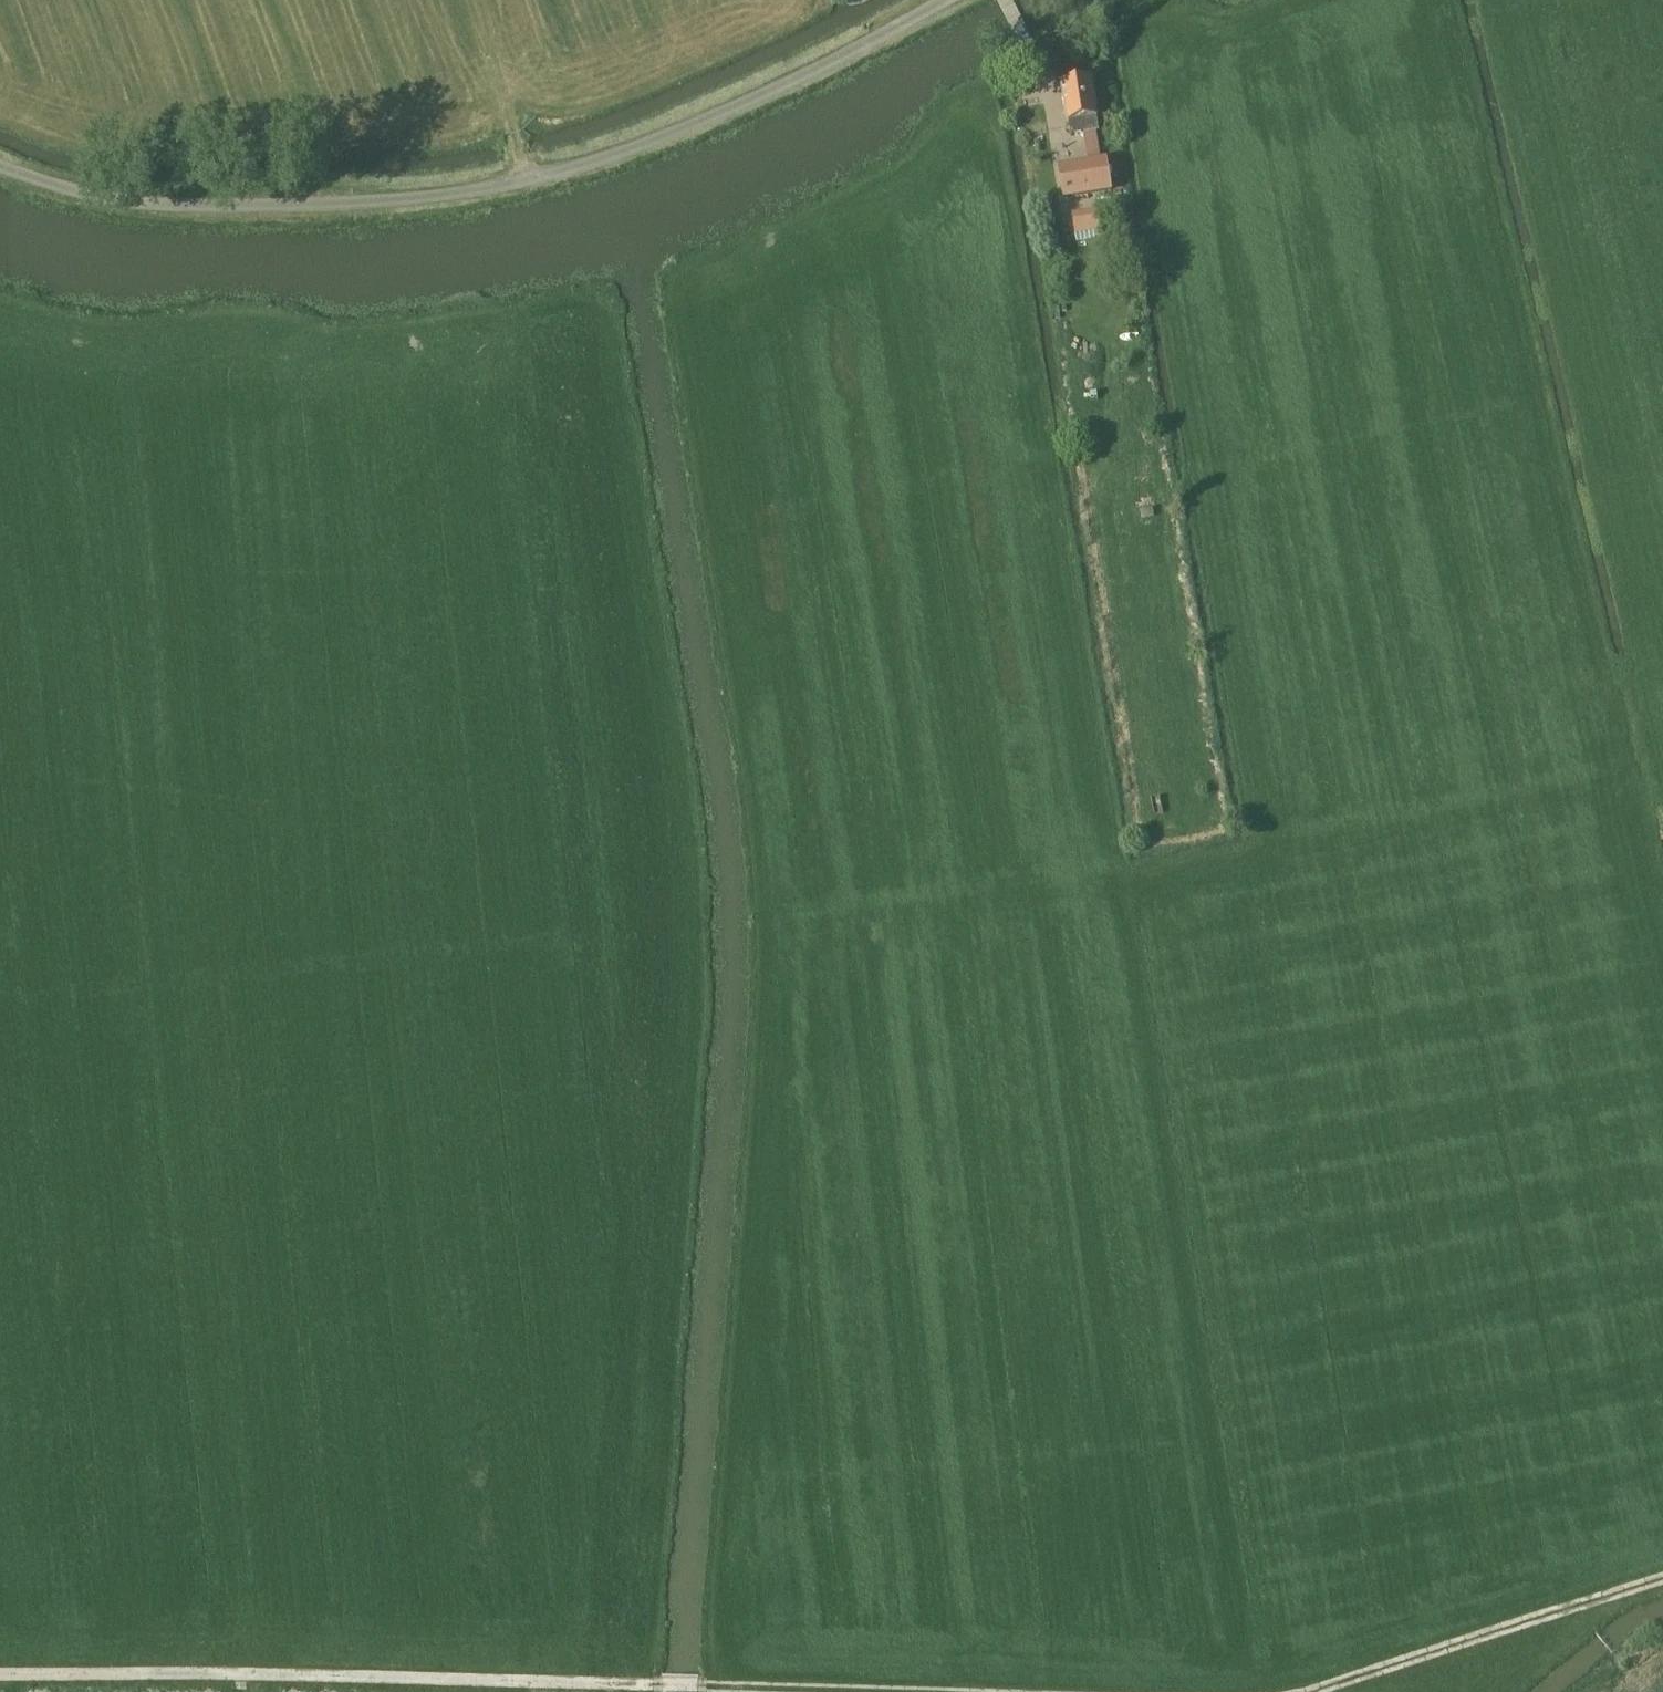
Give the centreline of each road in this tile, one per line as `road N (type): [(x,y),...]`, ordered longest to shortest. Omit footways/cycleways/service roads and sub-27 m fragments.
road 1 (unclassified): [(0,160),(77,186),(305,202),(426,200),(665,134),(939,0)]
road 2 (track): [(0,1675),(651,1684)]
road 3 (track): [(1662,1584),(1322,1691)]
road 4 (track): [(840,1691),(651,1684)]

